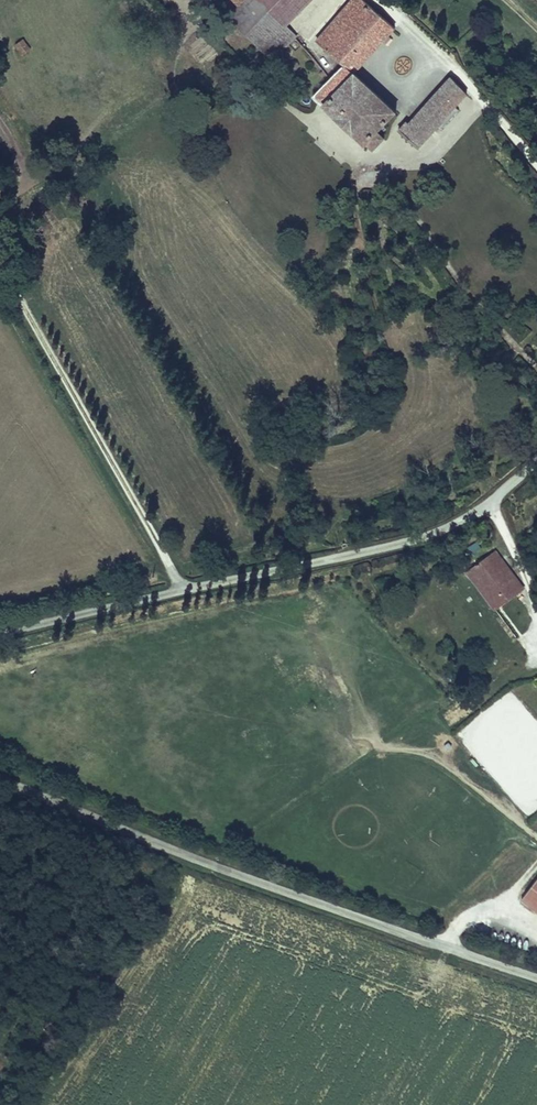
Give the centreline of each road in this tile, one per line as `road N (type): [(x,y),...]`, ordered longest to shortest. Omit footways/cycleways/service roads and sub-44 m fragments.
road 1 (unclassified): [(0,781),(536,979)]
road 2 (track): [(0,266),(185,589)]

